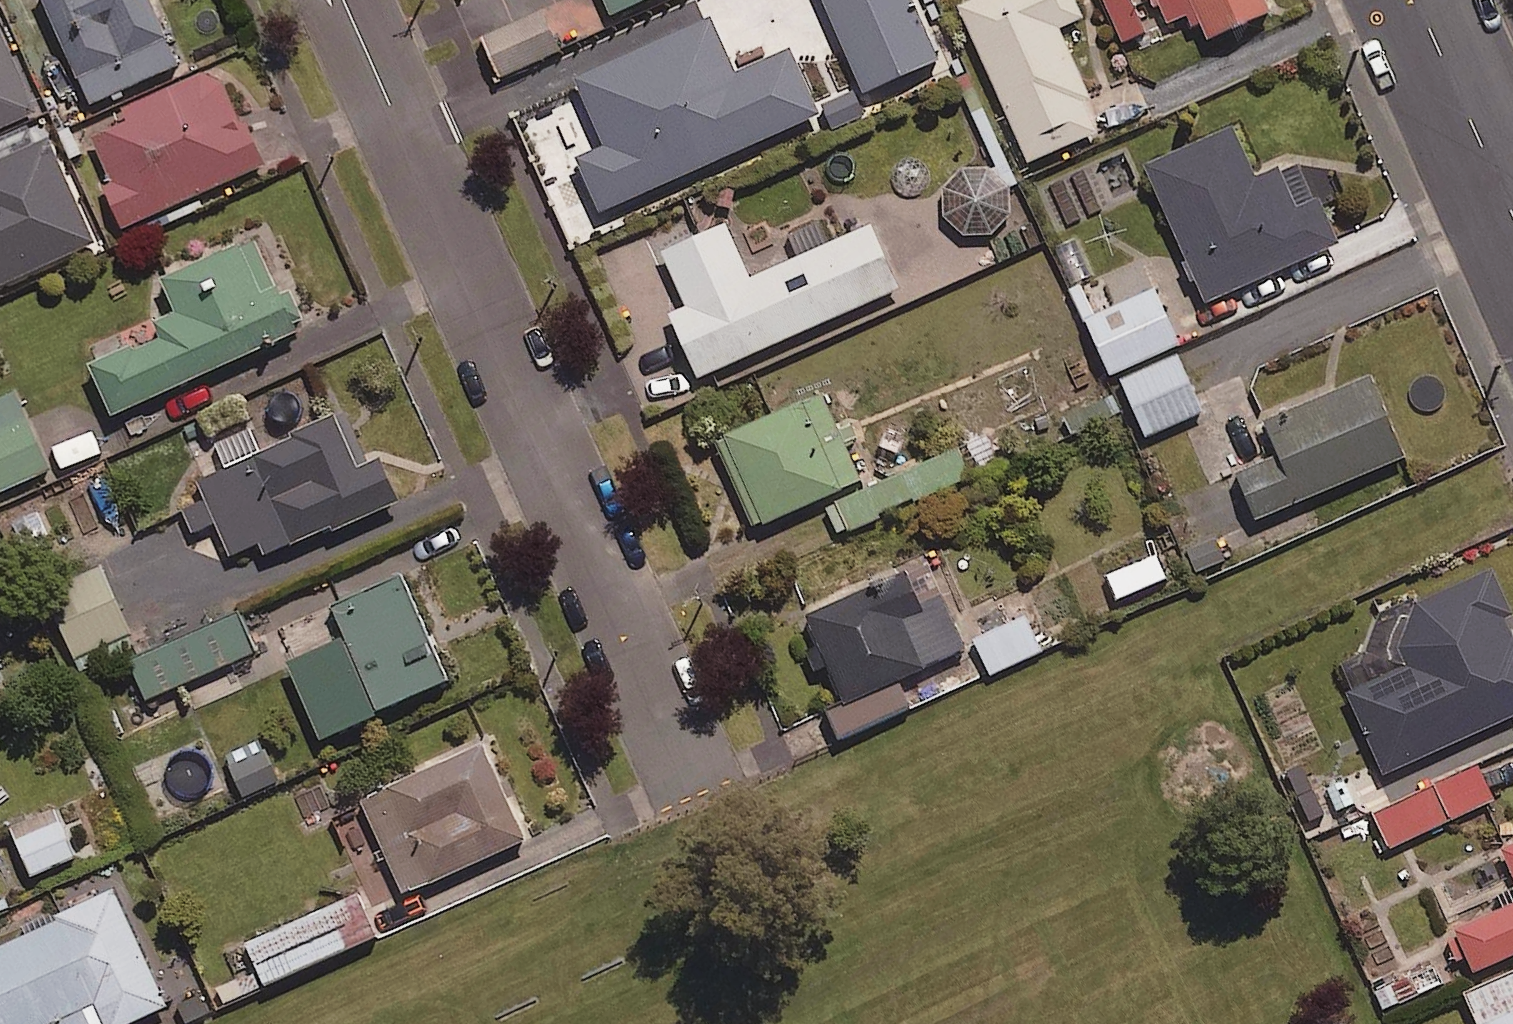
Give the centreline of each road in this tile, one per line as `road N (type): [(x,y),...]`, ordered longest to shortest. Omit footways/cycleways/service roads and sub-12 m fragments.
road 1 (residential): [(681,758),(344,0)]
road 2 (residential): [(1512,219),(1415,0)]

